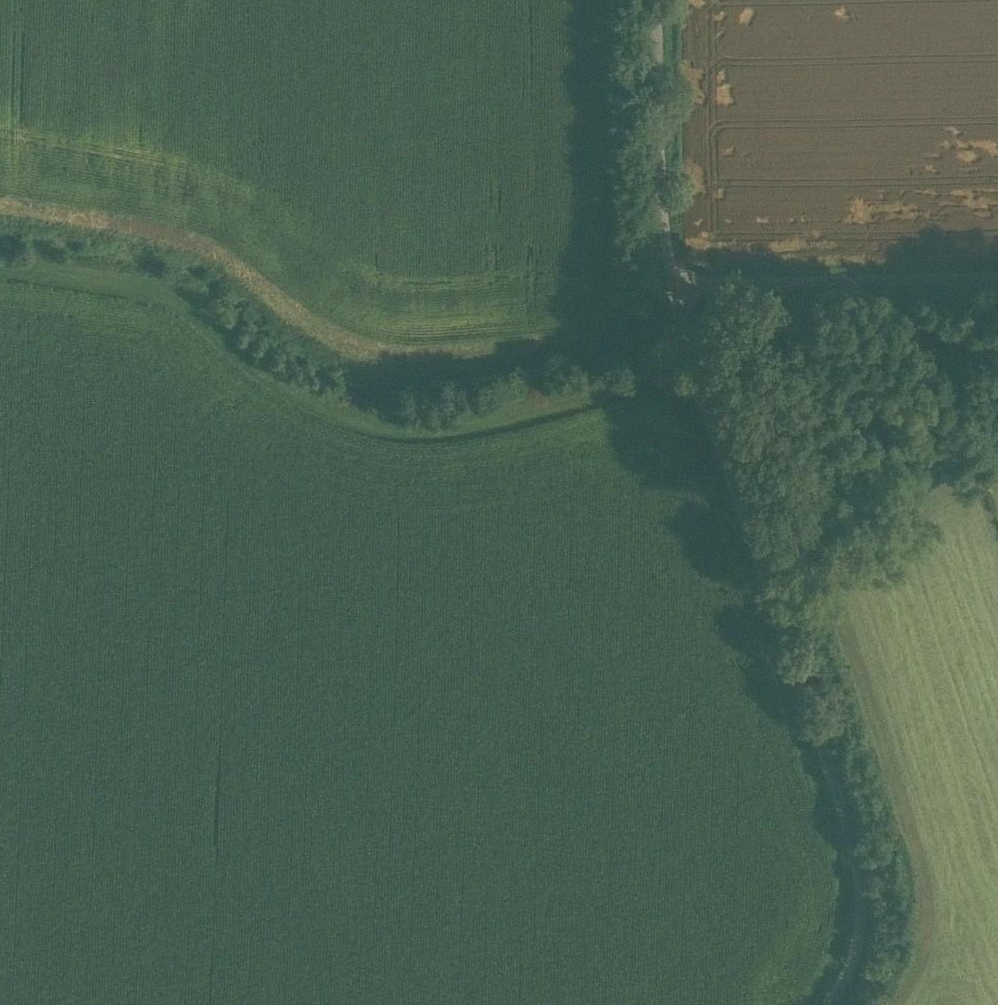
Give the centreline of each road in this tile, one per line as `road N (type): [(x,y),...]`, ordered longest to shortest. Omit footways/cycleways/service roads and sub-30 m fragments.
road 1 (unclassified): [(833,1004),(856,948),(856,860),(691,362),(677,283)]
road 2 (unclassified): [(677,283),(997,281)]
road 3 (unclassified): [(677,283),(659,0)]

